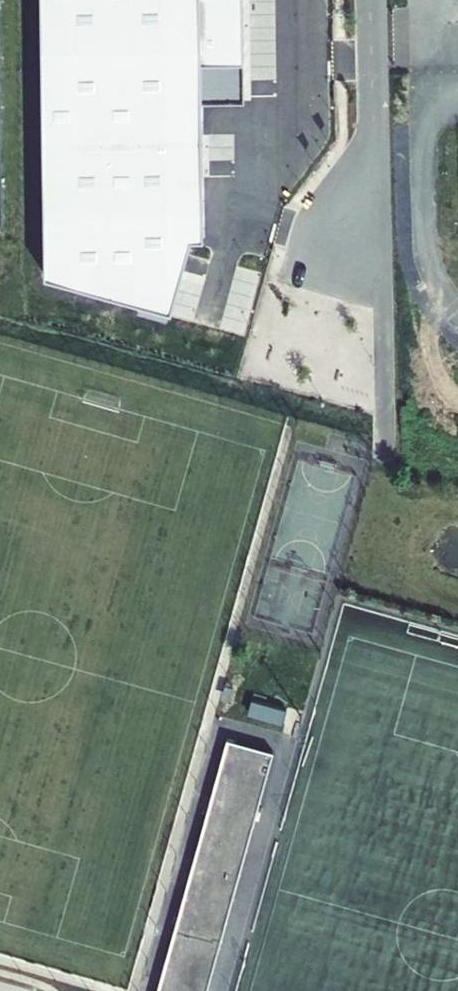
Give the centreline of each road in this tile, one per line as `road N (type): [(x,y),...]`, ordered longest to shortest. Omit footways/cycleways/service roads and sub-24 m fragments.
road 1 (unclassified): [(371,0),(371,147),(345,251)]

